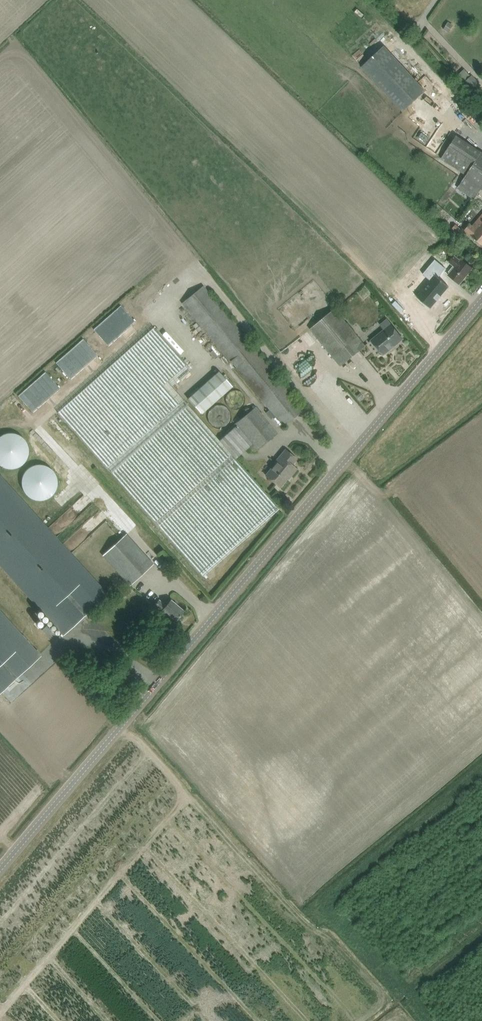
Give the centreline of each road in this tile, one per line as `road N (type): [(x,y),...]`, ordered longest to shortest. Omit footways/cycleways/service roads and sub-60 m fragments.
road 1 (unclassified): [(0,866),(481,300)]

